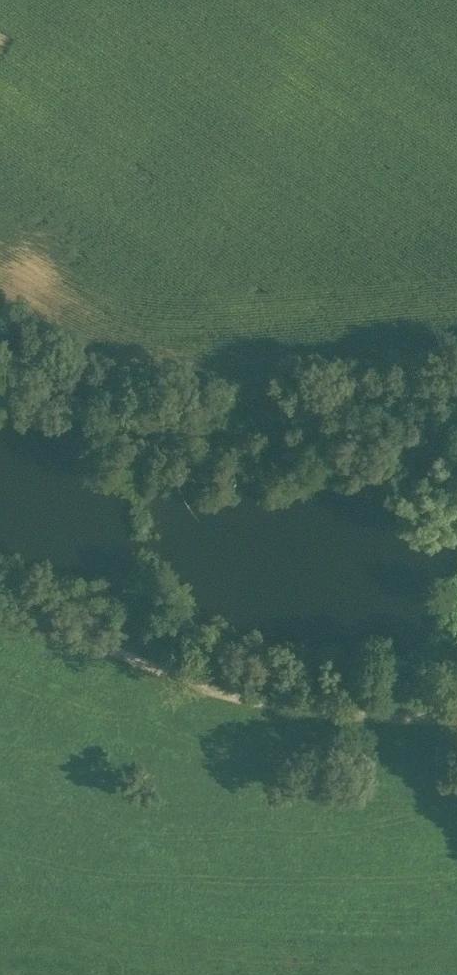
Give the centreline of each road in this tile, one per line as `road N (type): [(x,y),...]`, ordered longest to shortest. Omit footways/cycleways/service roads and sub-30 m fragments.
road 1 (track): [(0,613),(232,693),(456,720)]

